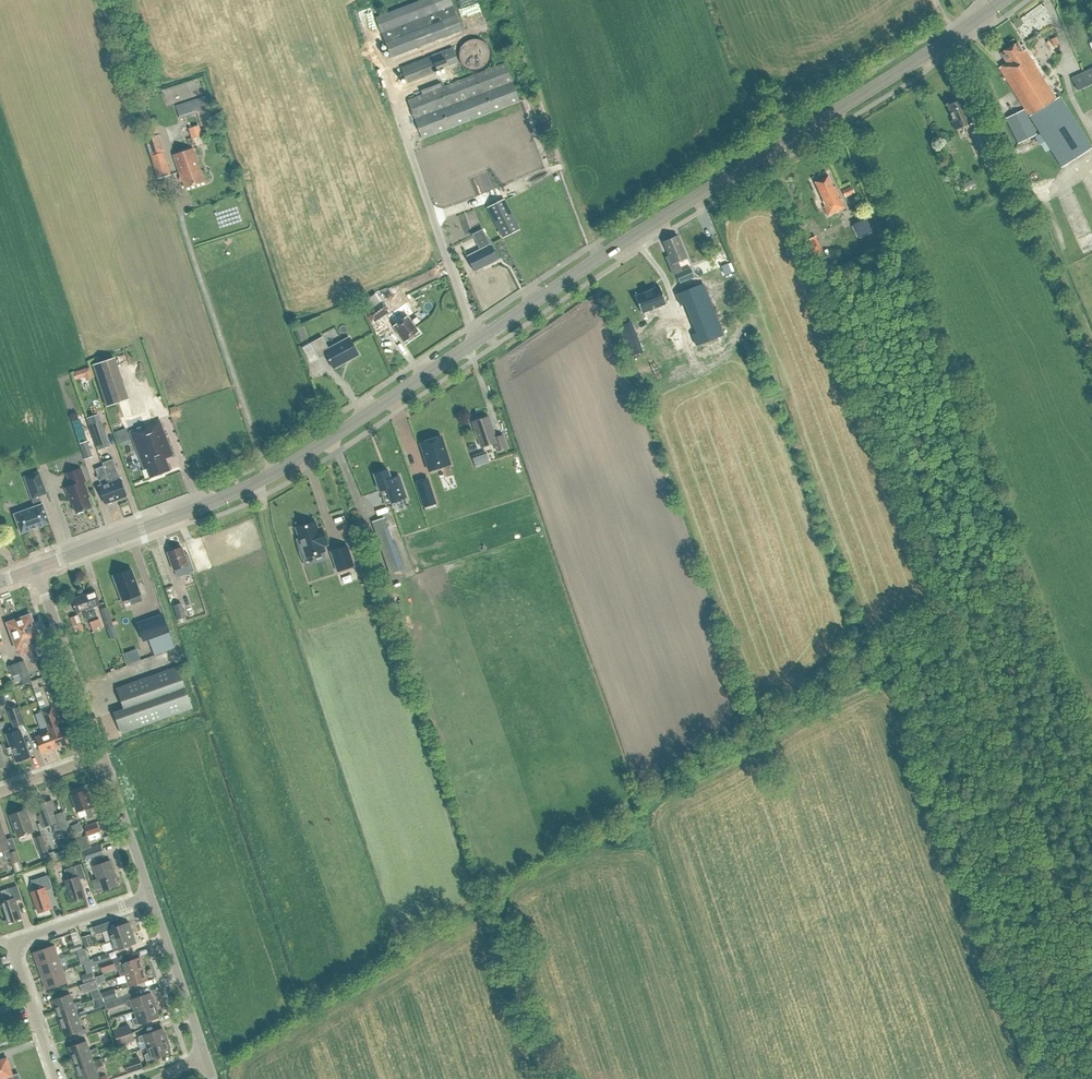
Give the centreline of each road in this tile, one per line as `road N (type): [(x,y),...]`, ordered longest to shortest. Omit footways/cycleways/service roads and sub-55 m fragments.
road 1 (tertiary): [(35,568),(271,475),(1003,0)]
road 2 (track): [(1022,563),(836,111)]
road 3 (residential): [(57,1078),(11,943),(149,897)]
road 4 (unclassified): [(103,756),(35,568)]
road 5 (track): [(1022,563),(1091,735)]
road 6 (unclassified): [(204,1056),(149,897)]
road 7 (unclassified): [(149,897),(103,756)]

